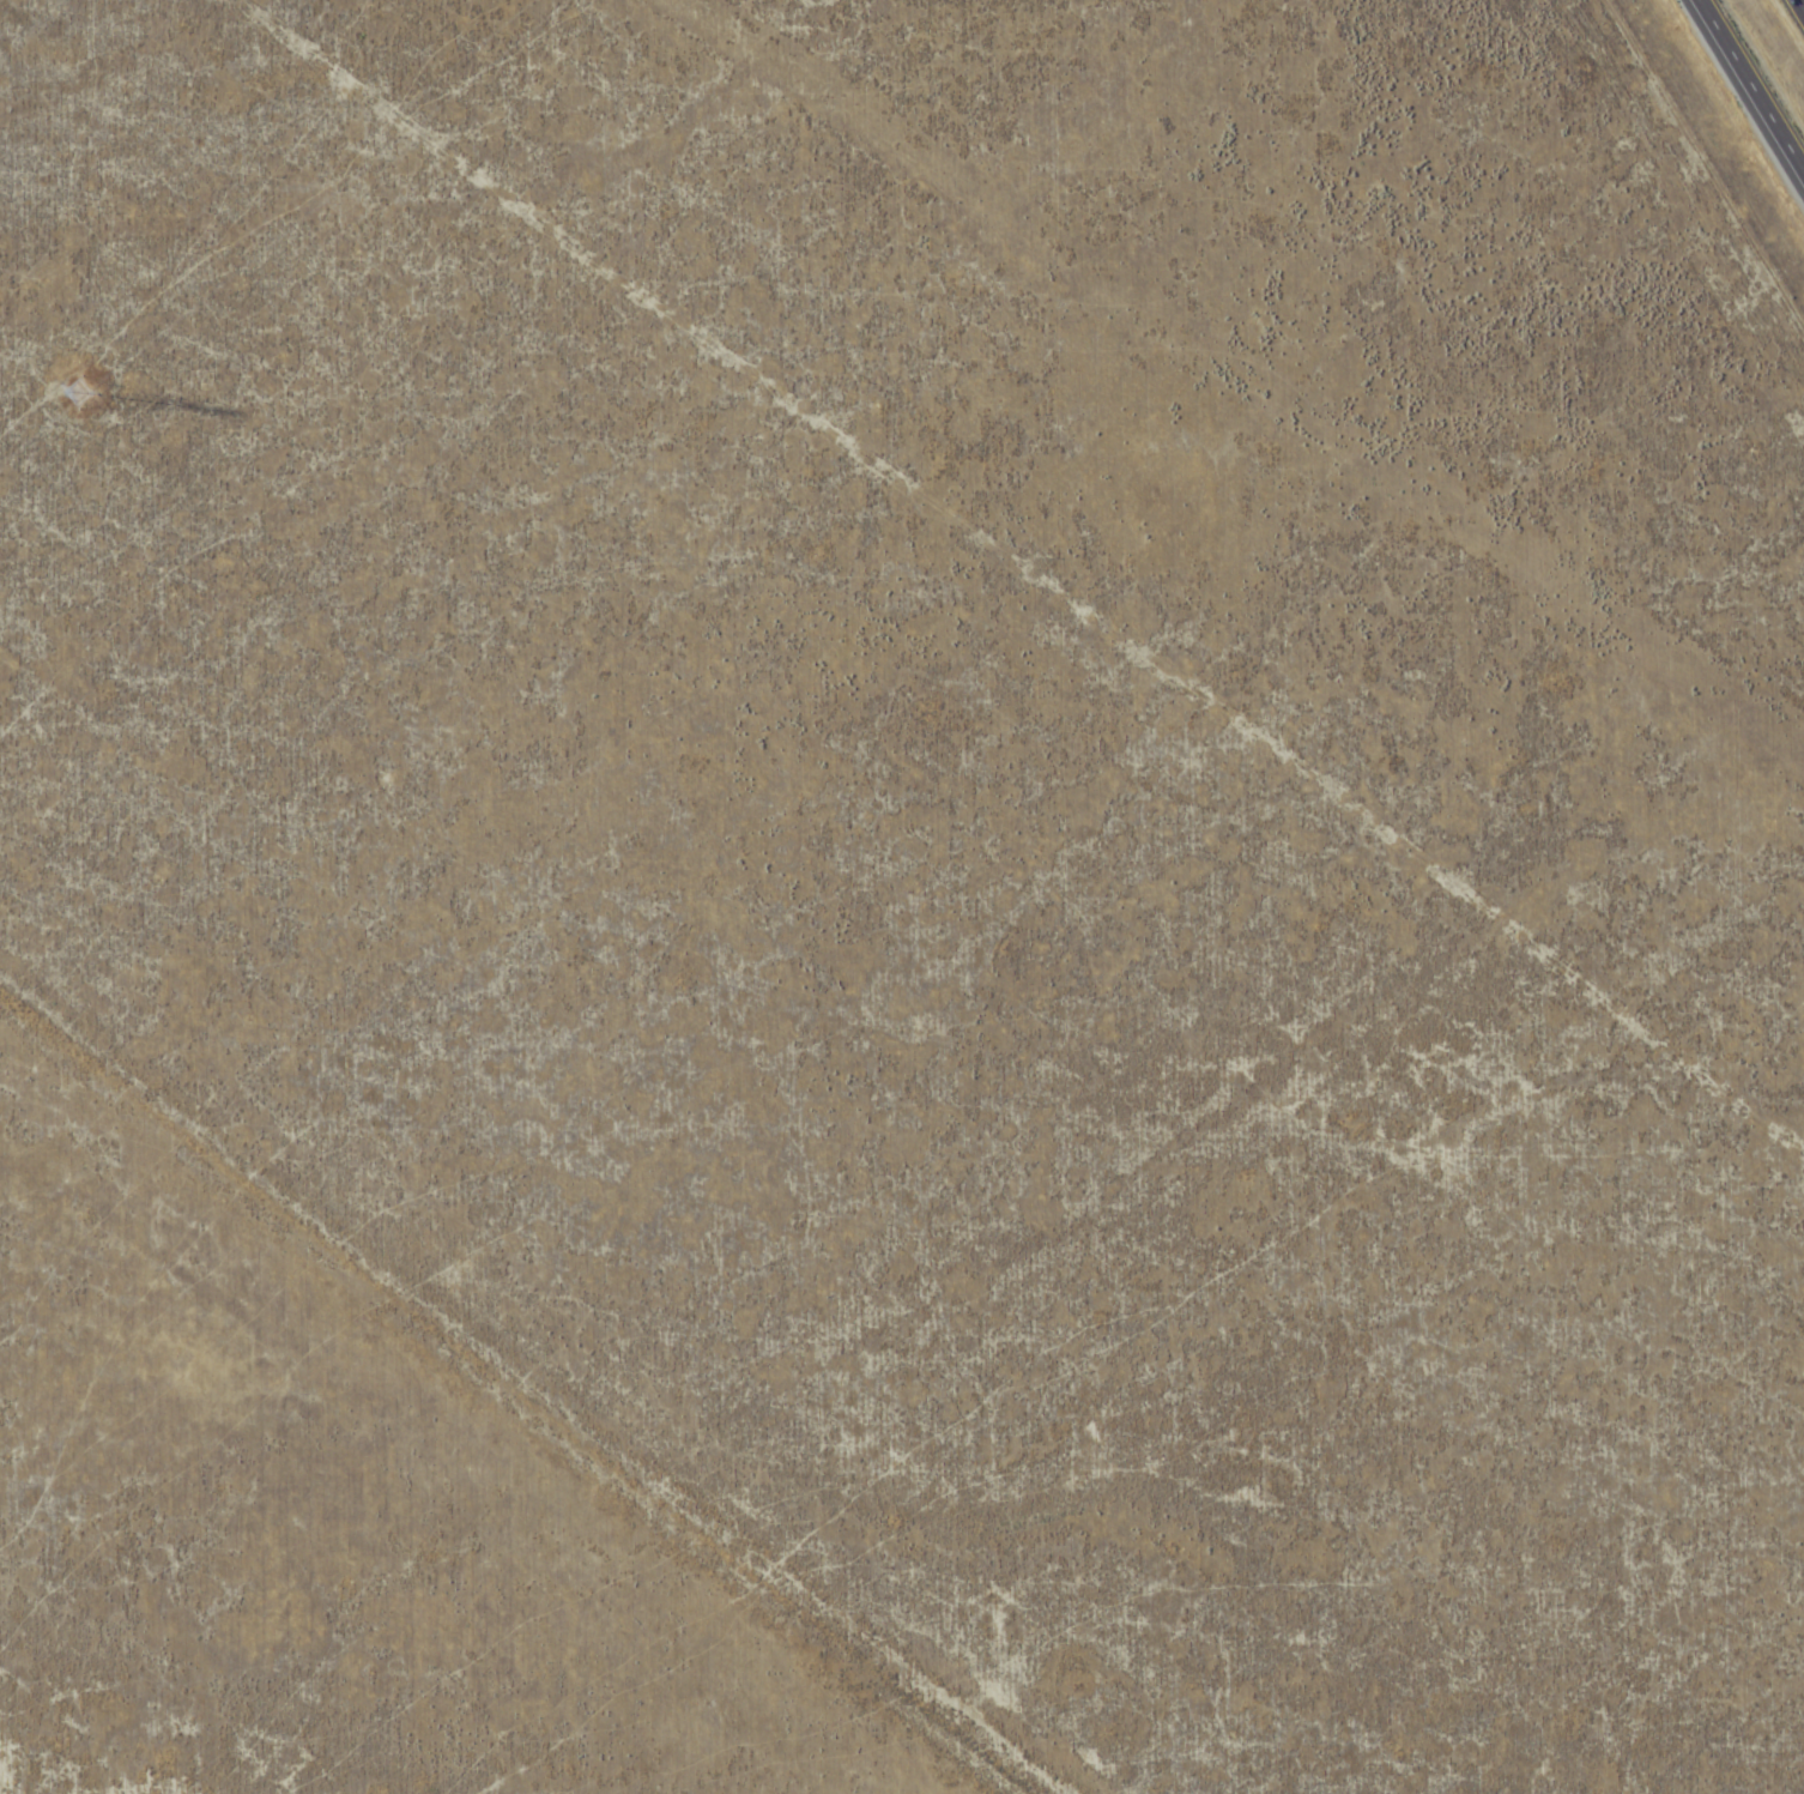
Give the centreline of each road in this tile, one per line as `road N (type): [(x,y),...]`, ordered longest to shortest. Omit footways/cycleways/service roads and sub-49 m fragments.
road 1 (motorway): [(1709,0),(1803,156)]

